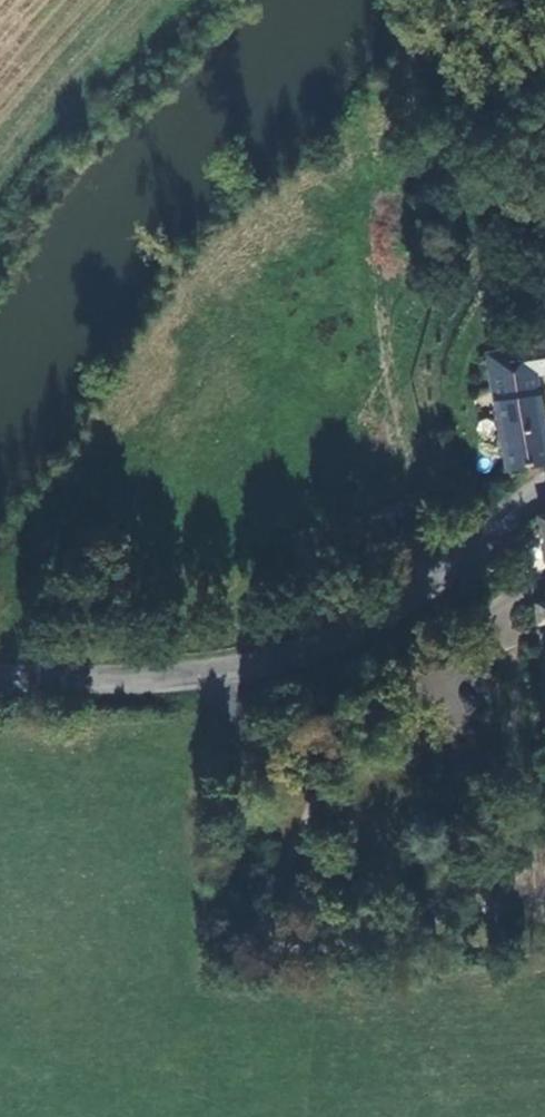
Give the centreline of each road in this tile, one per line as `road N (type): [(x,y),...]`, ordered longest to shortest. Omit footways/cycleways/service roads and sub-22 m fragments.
road 1 (tertiary): [(0,680),(197,685),(333,649),(395,614),(544,491)]

